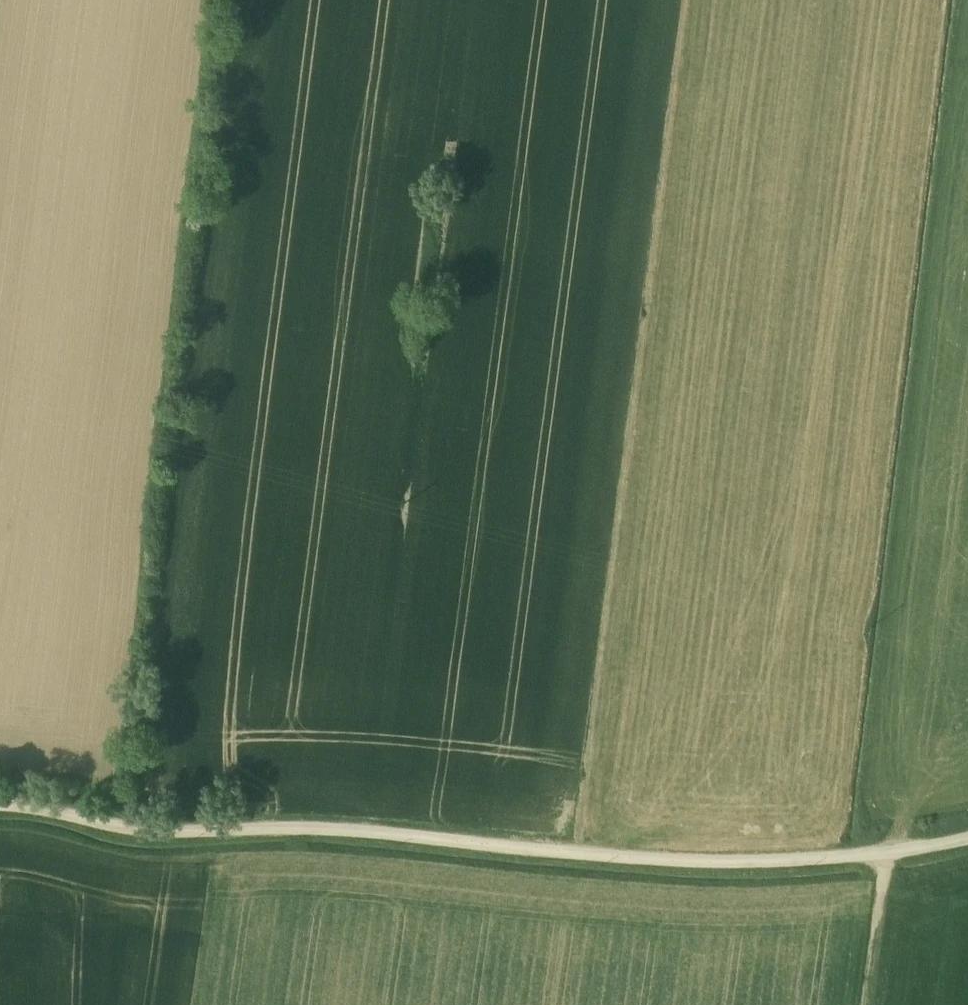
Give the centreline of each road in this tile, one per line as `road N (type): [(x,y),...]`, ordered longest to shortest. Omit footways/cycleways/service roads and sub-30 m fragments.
road 1 (unclassified): [(0,798),(155,826),(303,821),(642,854),(834,853),(967,836)]
road 2 (track): [(868,1004),(891,848)]

